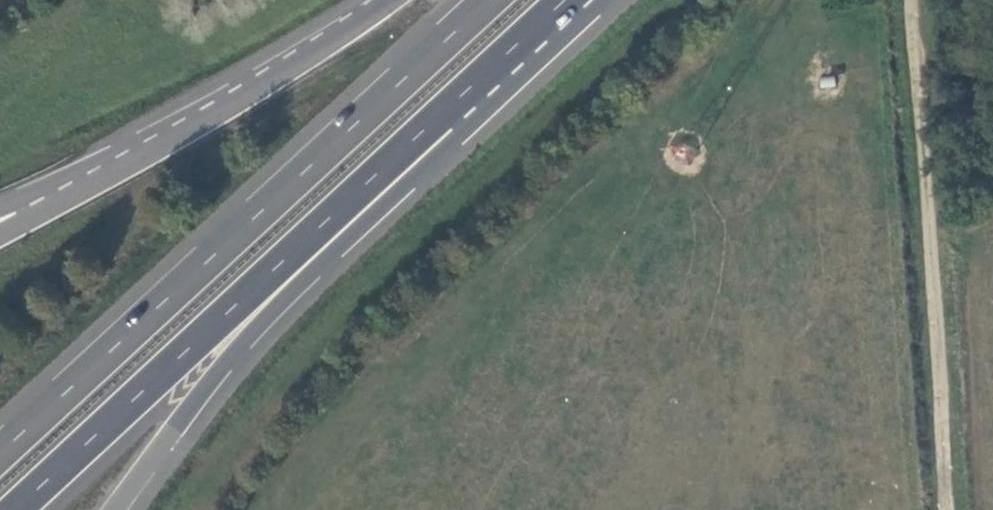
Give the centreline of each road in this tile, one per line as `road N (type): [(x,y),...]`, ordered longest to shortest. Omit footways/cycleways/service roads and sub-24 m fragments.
road 1 (trunk): [(12,509),(563,0)]
road 2 (trunk): [(120,509),(256,336),(603,0)]
road 3 (trunk): [(488,0),(0,452)]
road 4 (unclassified): [(947,509),(913,0)]
road 5 (trunk): [(385,0),(163,135)]
road 6 (trunk): [(163,135),(0,237)]
road 7 (trunk): [(163,135),(0,209)]

